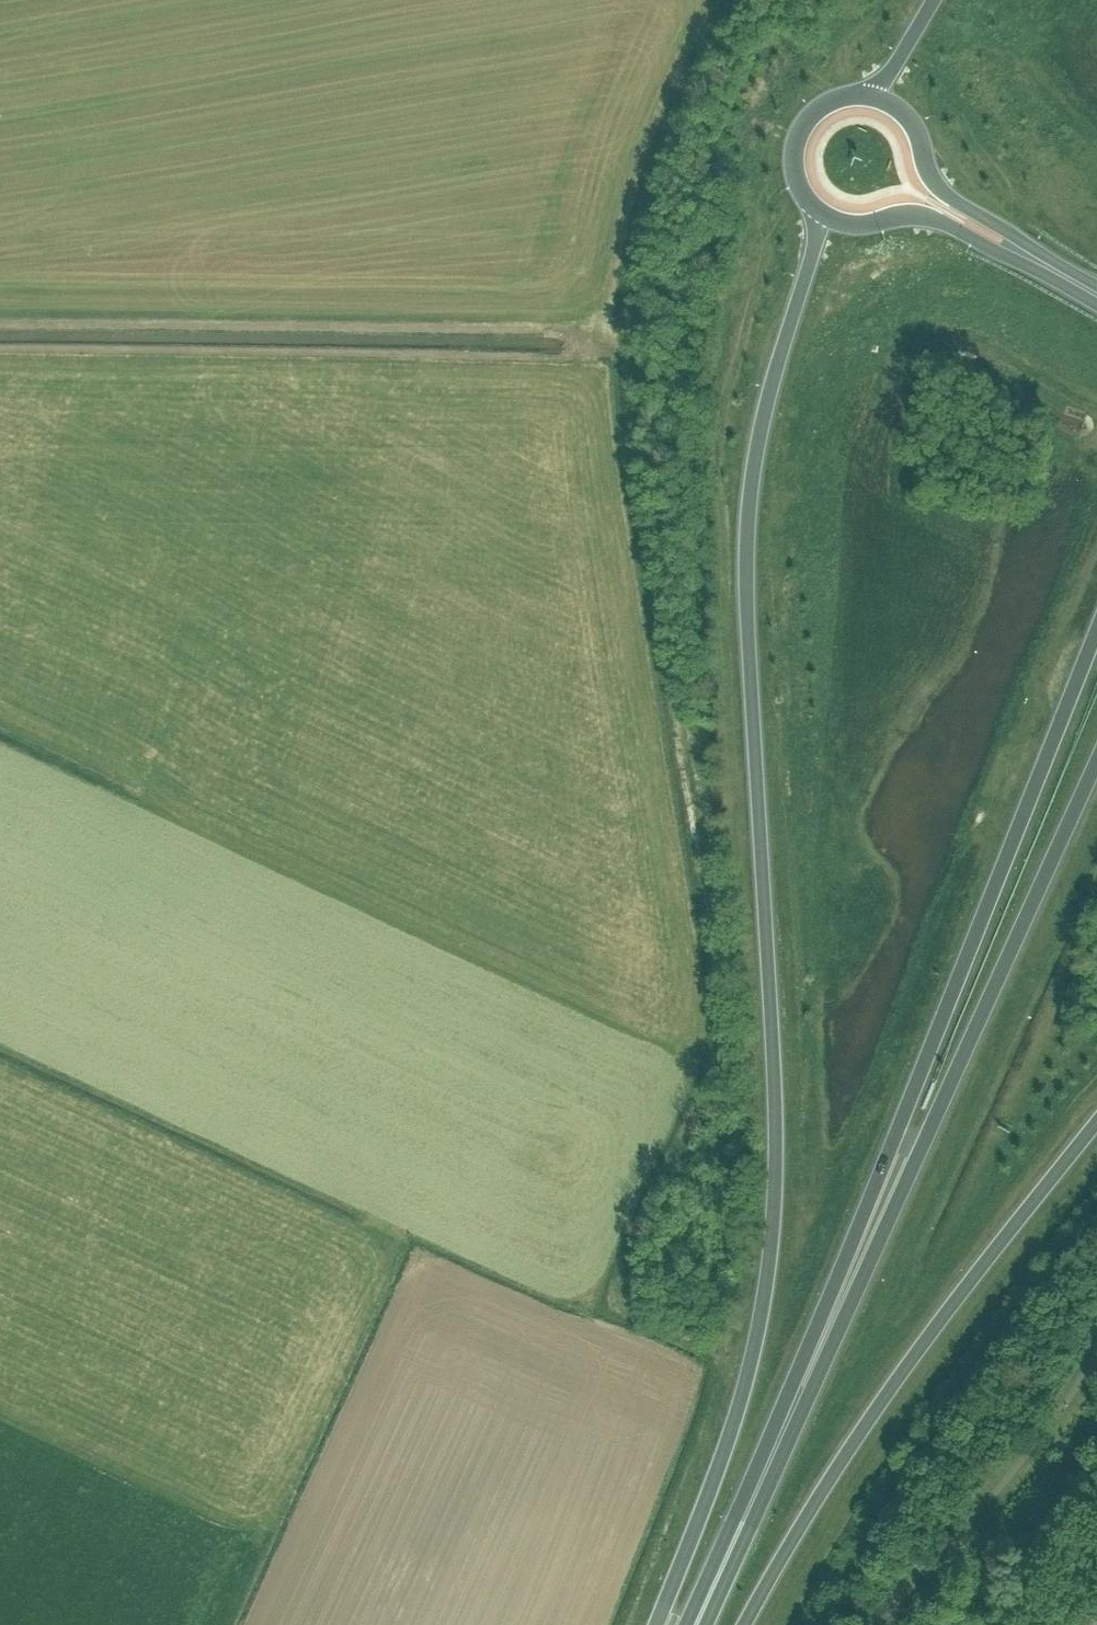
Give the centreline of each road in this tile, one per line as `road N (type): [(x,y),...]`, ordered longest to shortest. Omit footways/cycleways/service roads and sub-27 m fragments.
road 1 (trunk): [(815,212),(744,531),(776,1150),(771,1257),(724,1454),(656,1624)]
road 2 (trunk): [(1096,626),(803,1389)]
road 3 (trunk): [(803,1389),(1096,758)]
road 4 (trunk): [(745,1624),(896,1377),(1096,1128)]
road 5 (trunk): [(696,1624),(803,1389)]
road 6 (primary): [(1025,254),(940,190),(908,118),(870,98)]
road 7 (primary): [(815,212),(851,228),(926,217),(1025,254)]
road 8 (primary): [(870,98),(832,103),(798,137),(795,179),(815,212)]

